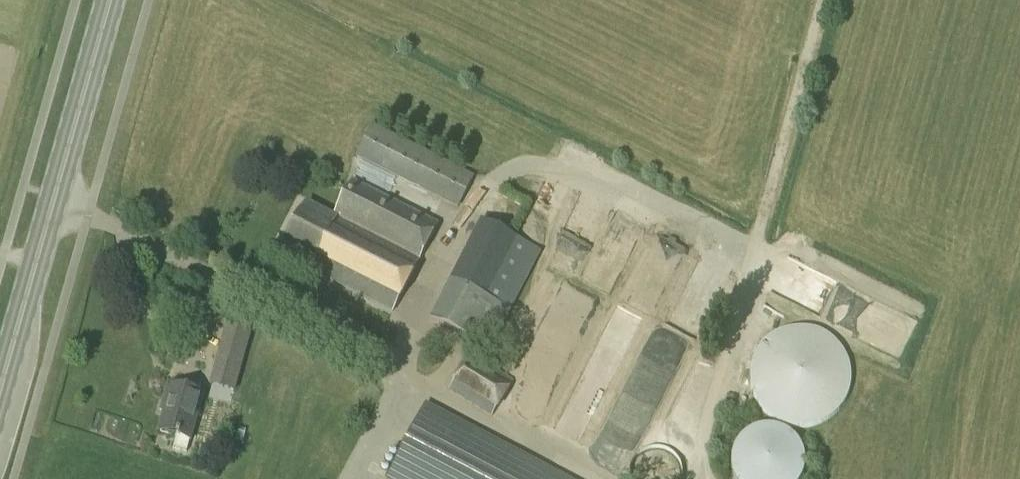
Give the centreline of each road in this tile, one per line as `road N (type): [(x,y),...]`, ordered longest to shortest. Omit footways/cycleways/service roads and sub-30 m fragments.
road 1 (primary): [(0,395),(110,0)]

